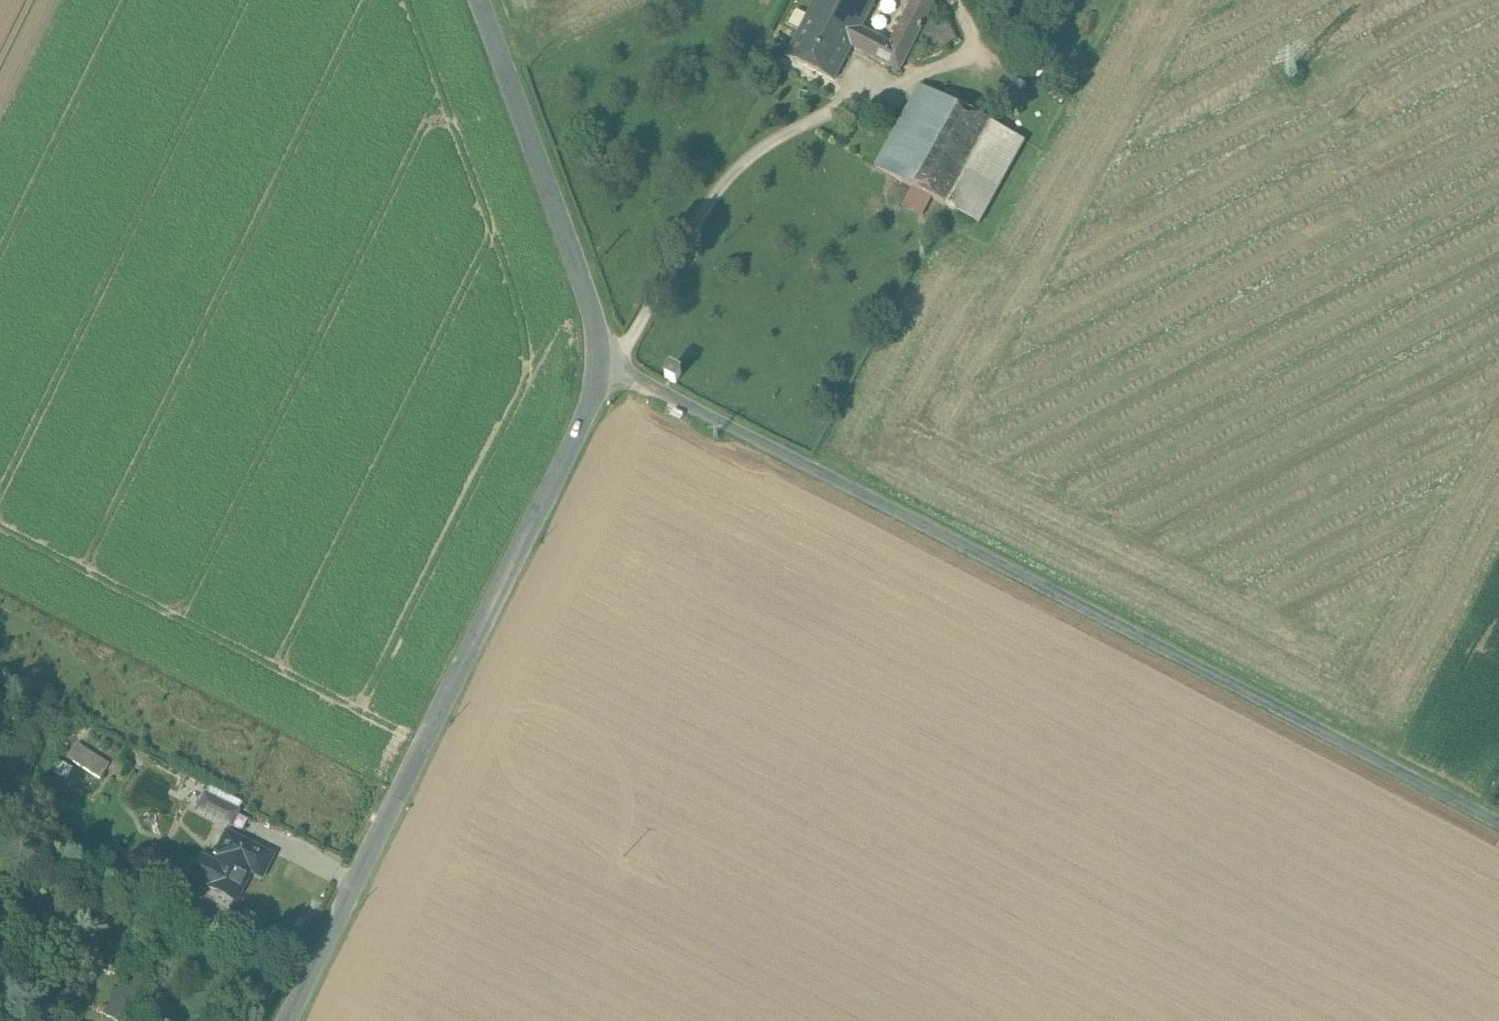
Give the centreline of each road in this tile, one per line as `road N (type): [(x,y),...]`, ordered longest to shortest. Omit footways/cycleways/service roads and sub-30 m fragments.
road 1 (unclassified): [(1498,824),(607,363)]
road 2 (unclassified): [(607,363),(289,1020)]
road 3 (unclassified): [(481,0),(607,363)]

